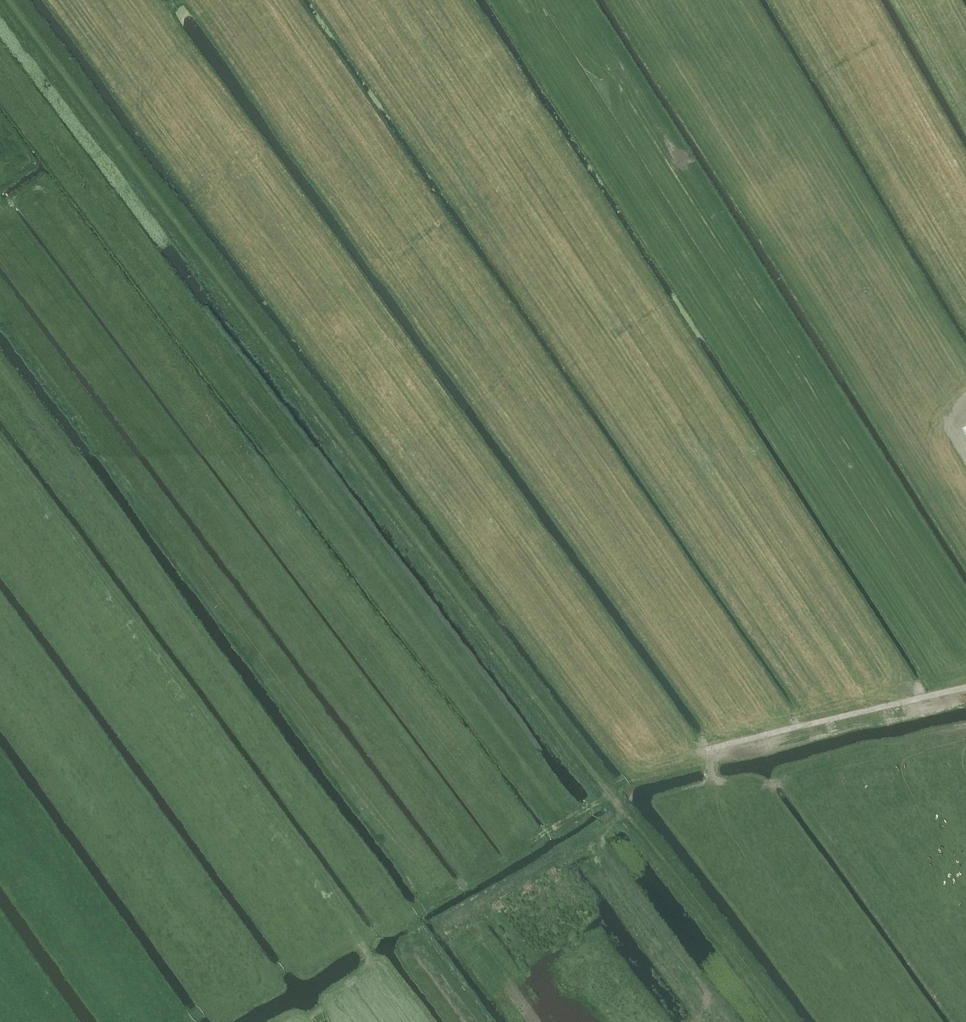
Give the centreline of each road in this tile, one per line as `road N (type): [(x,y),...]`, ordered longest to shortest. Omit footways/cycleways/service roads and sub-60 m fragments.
road 1 (track): [(711,748),(965,688)]

